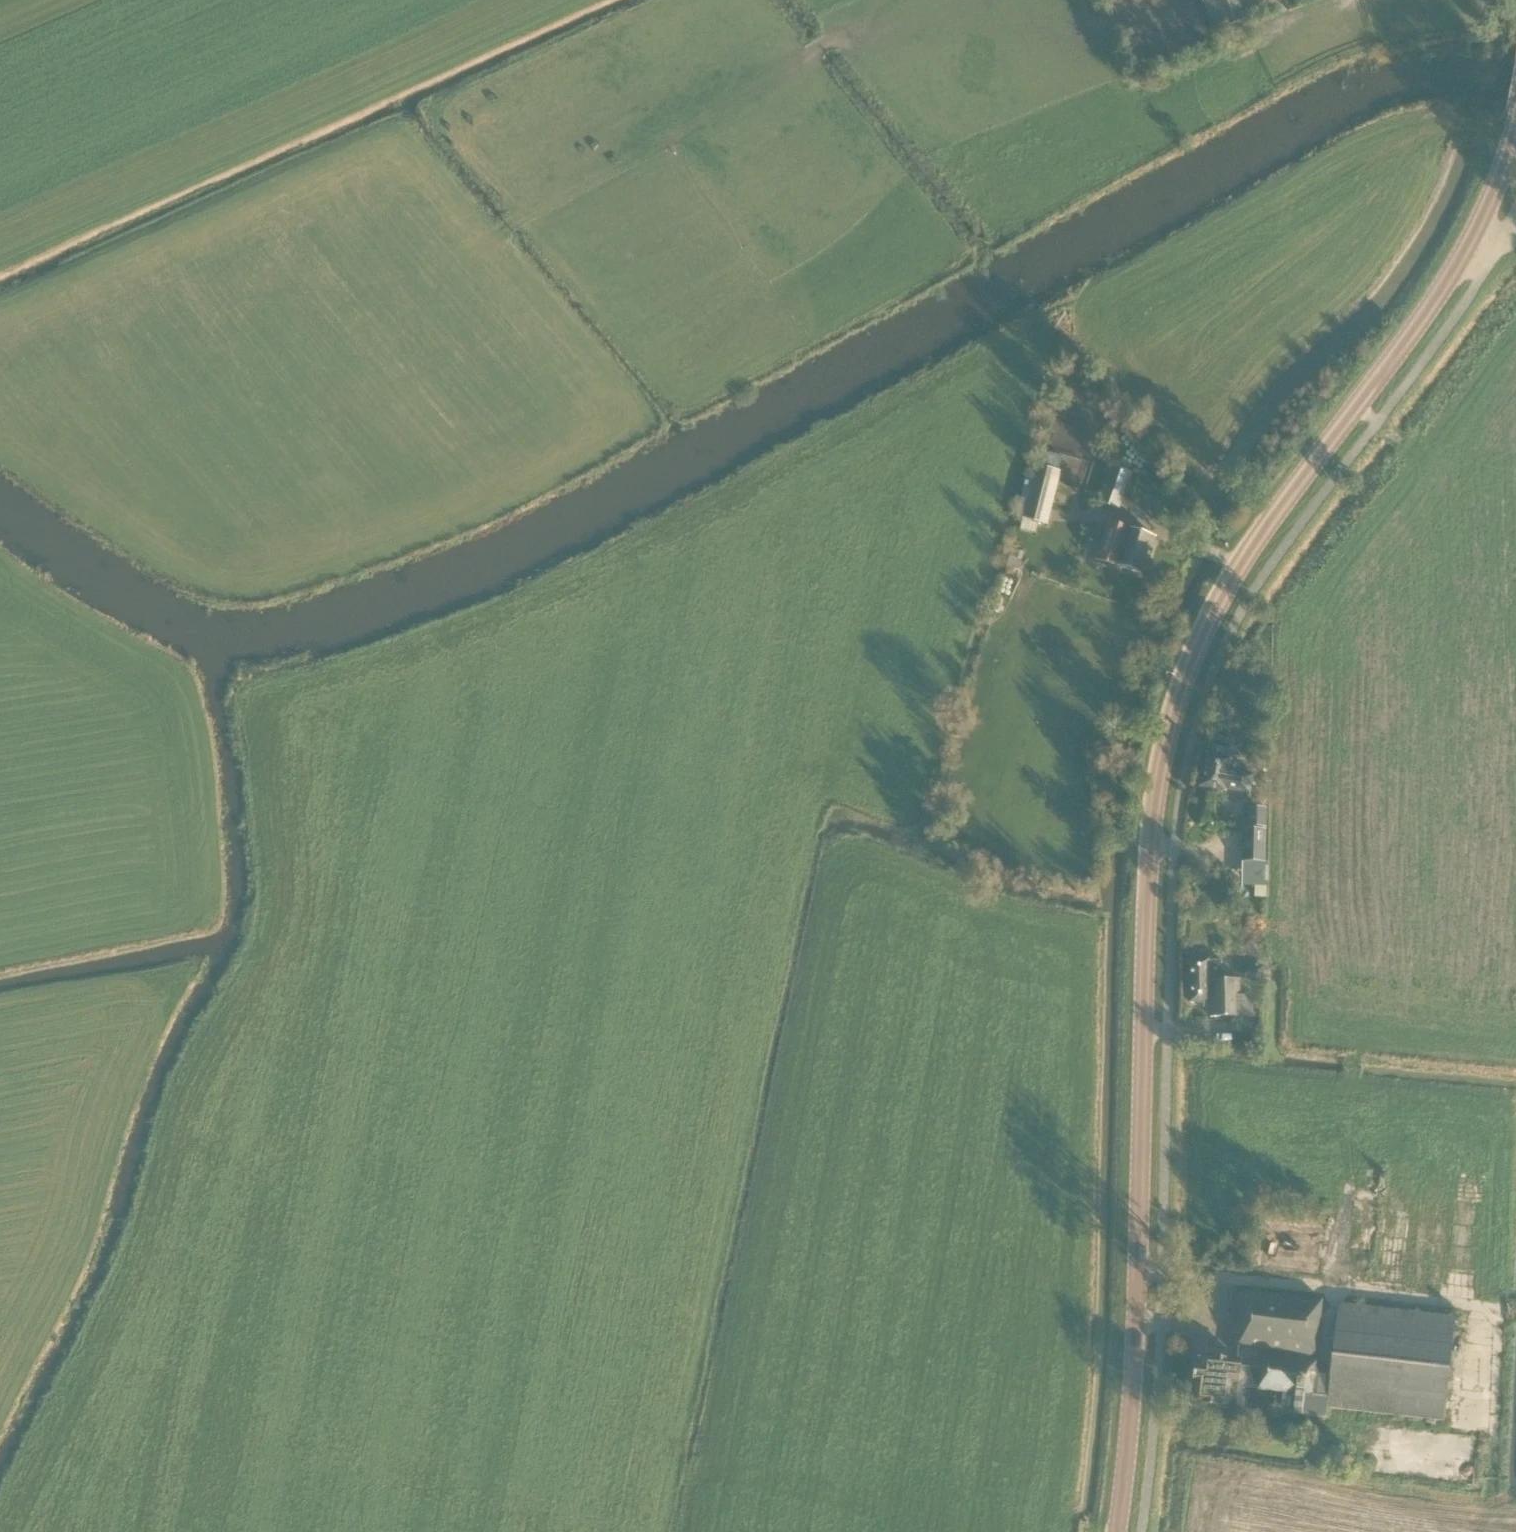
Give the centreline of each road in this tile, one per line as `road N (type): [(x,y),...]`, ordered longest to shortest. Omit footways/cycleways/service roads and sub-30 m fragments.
road 1 (secondary): [(1123,1531),(1144,1215),(1147,886),(1176,705),(1205,628),(1247,559),(1451,275),(1485,216),(1515,133)]

